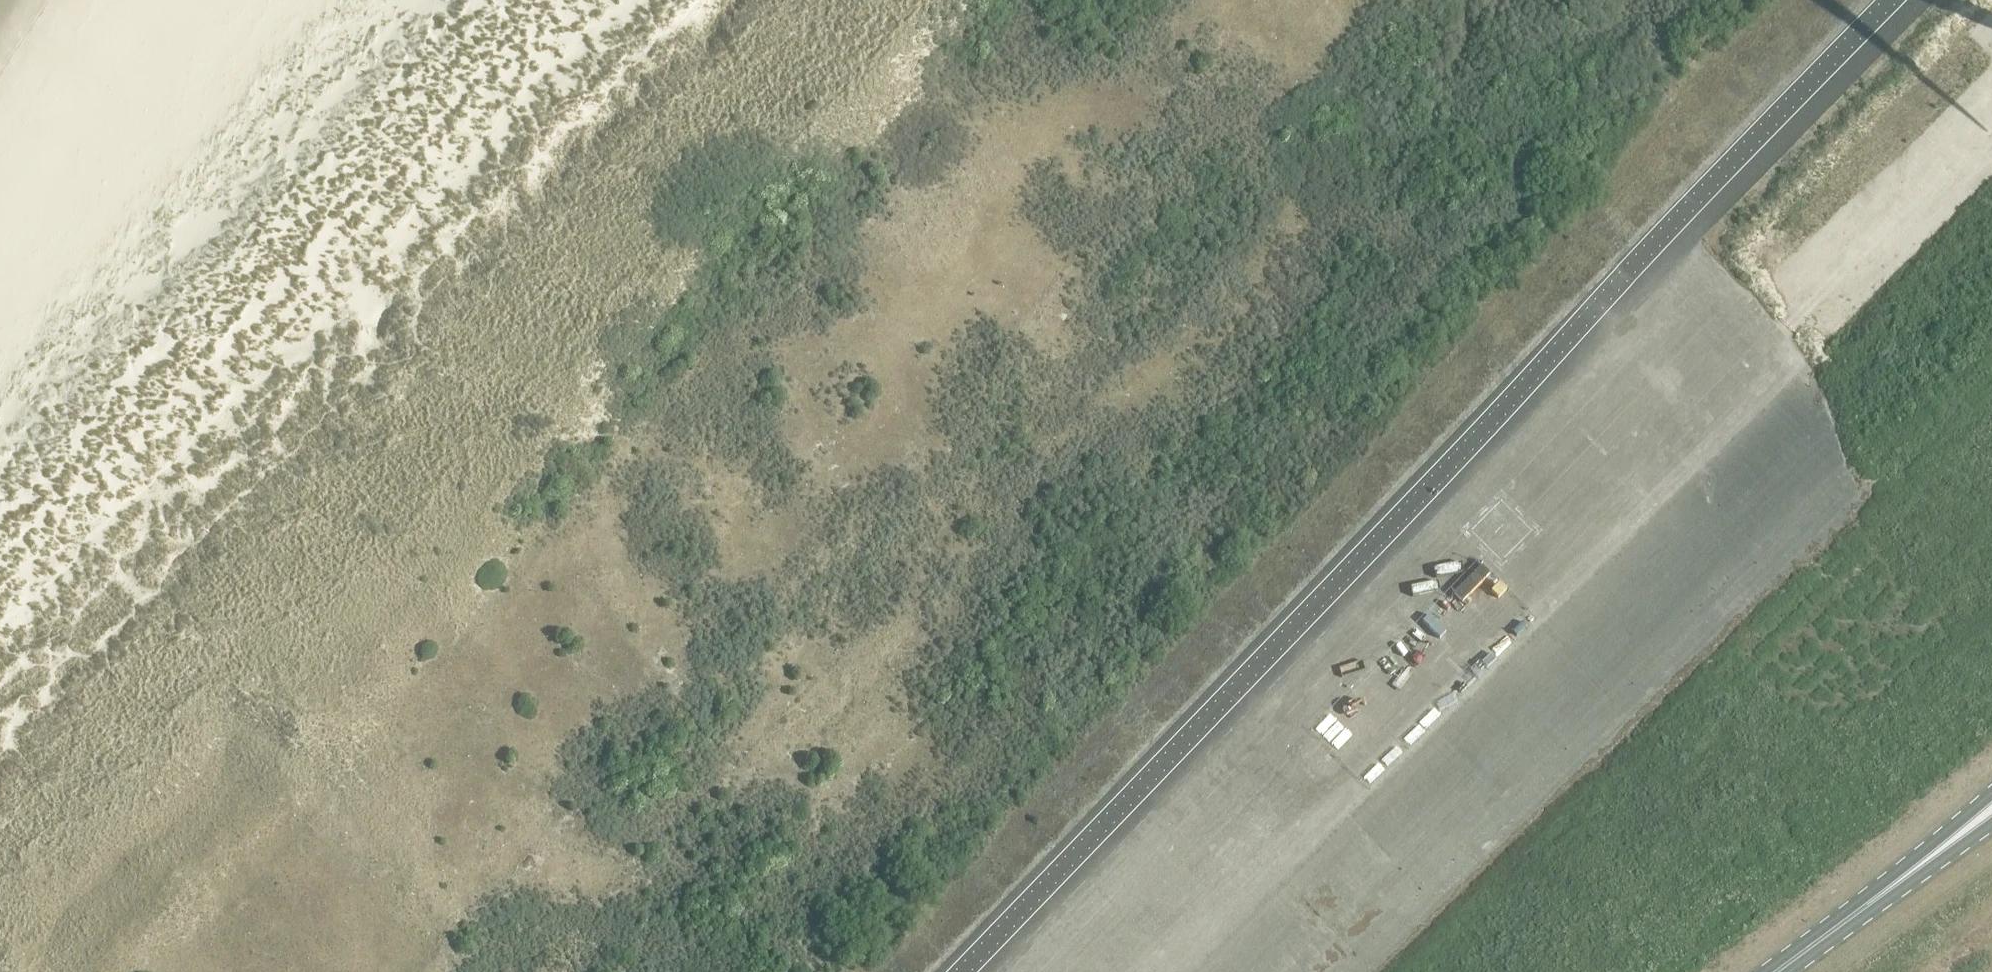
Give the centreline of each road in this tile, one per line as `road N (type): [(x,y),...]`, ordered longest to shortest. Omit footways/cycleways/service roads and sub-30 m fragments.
road 1 (unclassified): [(956,971),(1896,0)]
road 2 (primary): [(1766,971),(1954,828)]

